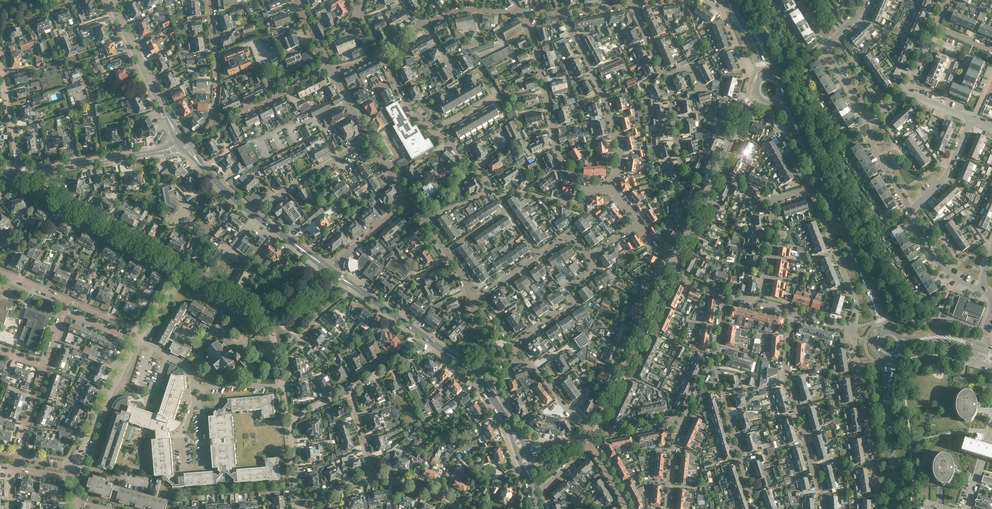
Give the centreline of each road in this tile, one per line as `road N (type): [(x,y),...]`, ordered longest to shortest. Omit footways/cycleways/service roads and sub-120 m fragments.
road 1 (residential): [(713,185),(680,168),(673,95),(631,4)]
road 2 (residential): [(823,508),(787,378),(793,312)]
road 3 (residential): [(609,186),(620,152),(607,100),(562,13)]
road 4 (residential): [(184,272),(37,189),(31,173)]
road 5 (residential): [(581,188),(561,162),(527,13)]
road 6 (residential): [(492,190),(403,100),(381,52)]
road 7 (residential): [(879,508),(855,331)]
road 8 (secondary): [(866,283),(801,140)]
road 9 (unclassified): [(603,415),(669,275)]
road 10 (residential): [(855,331),(856,299),(812,189)]
road 11 (residential): [(755,508),(713,368)]
road 12 (residential): [(201,402),(206,461),(189,467),(181,435),(194,402)]
road 13 (residential): [(368,139),(251,215)]
road 14 (residential): [(75,465),(140,342)]
road 15 (residential): [(513,344),(574,302),(564,288),(593,267),(588,260)]
road 16 (tertiary): [(167,117),(109,0)]
road 17 (secondary): [(434,344),(328,268)]
road 18 (residential): [(905,89),(868,116),(829,43)]
road 19 (secondary): [(156,152),(31,173)]
road 20 (residential): [(217,125),(331,70)]
road 21 (residential): [(217,125),(210,0)]
road 22 (residential): [(988,293),(936,261),(911,210)]

